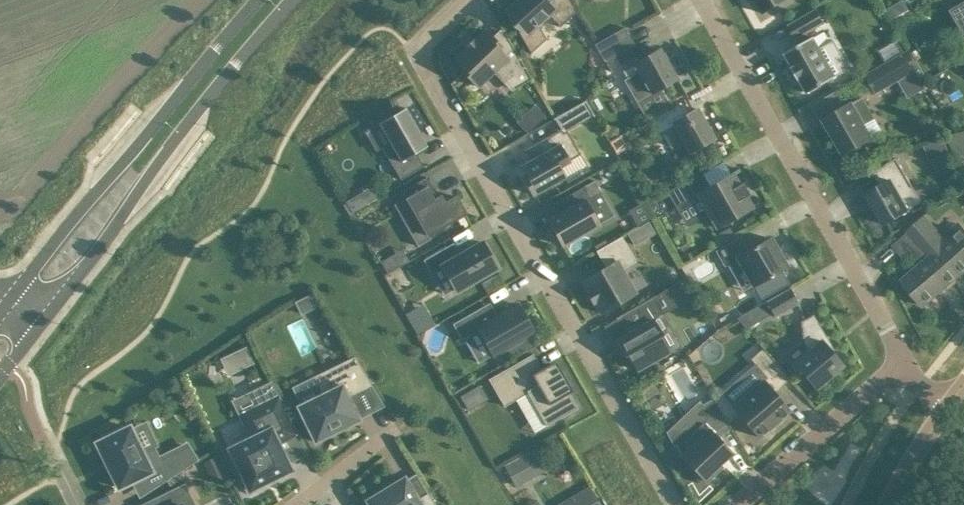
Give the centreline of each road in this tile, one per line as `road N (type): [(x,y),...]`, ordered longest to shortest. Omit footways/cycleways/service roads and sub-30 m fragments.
road 1 (residential): [(676,504),(414,49),(469,0)]
road 2 (tertiary): [(33,331),(237,65),(298,0)]
road 3 (residential): [(909,365),(701,0)]
road 4 (tertiary): [(260,0),(3,309)]
road 5 (residential): [(739,504),(909,365)]
road 6 (residential): [(296,504),(396,427)]
road 7 (unclassified): [(952,402),(888,504)]

